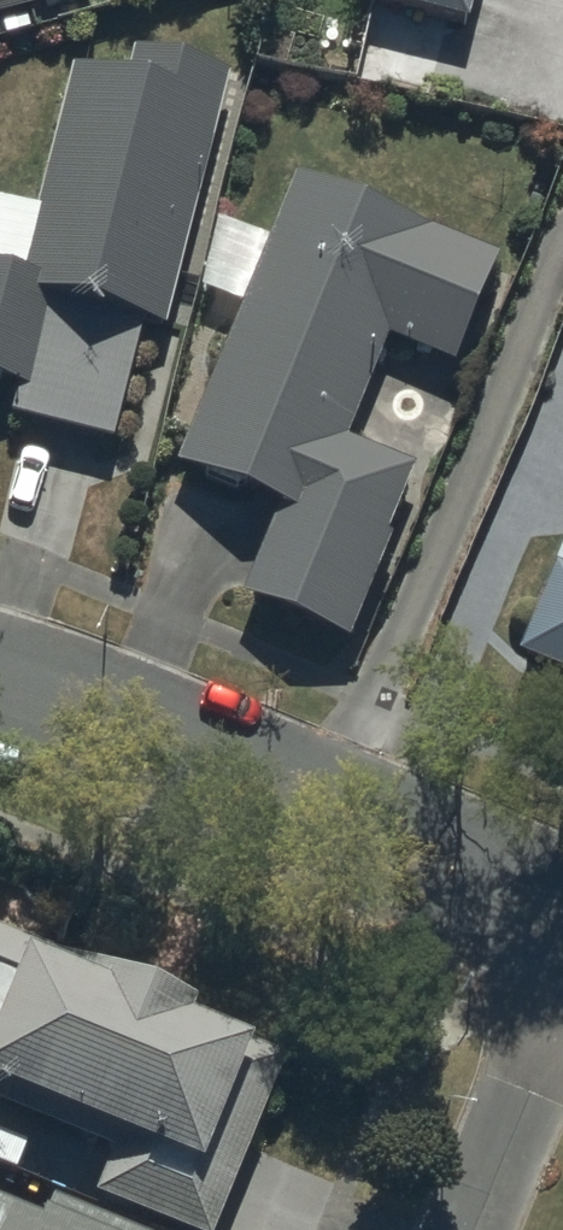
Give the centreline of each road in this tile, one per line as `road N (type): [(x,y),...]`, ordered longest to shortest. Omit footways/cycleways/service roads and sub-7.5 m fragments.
road 1 (residential): [(0,695),(562,915)]
road 2 (residential): [(464,1229),(562,1007)]

